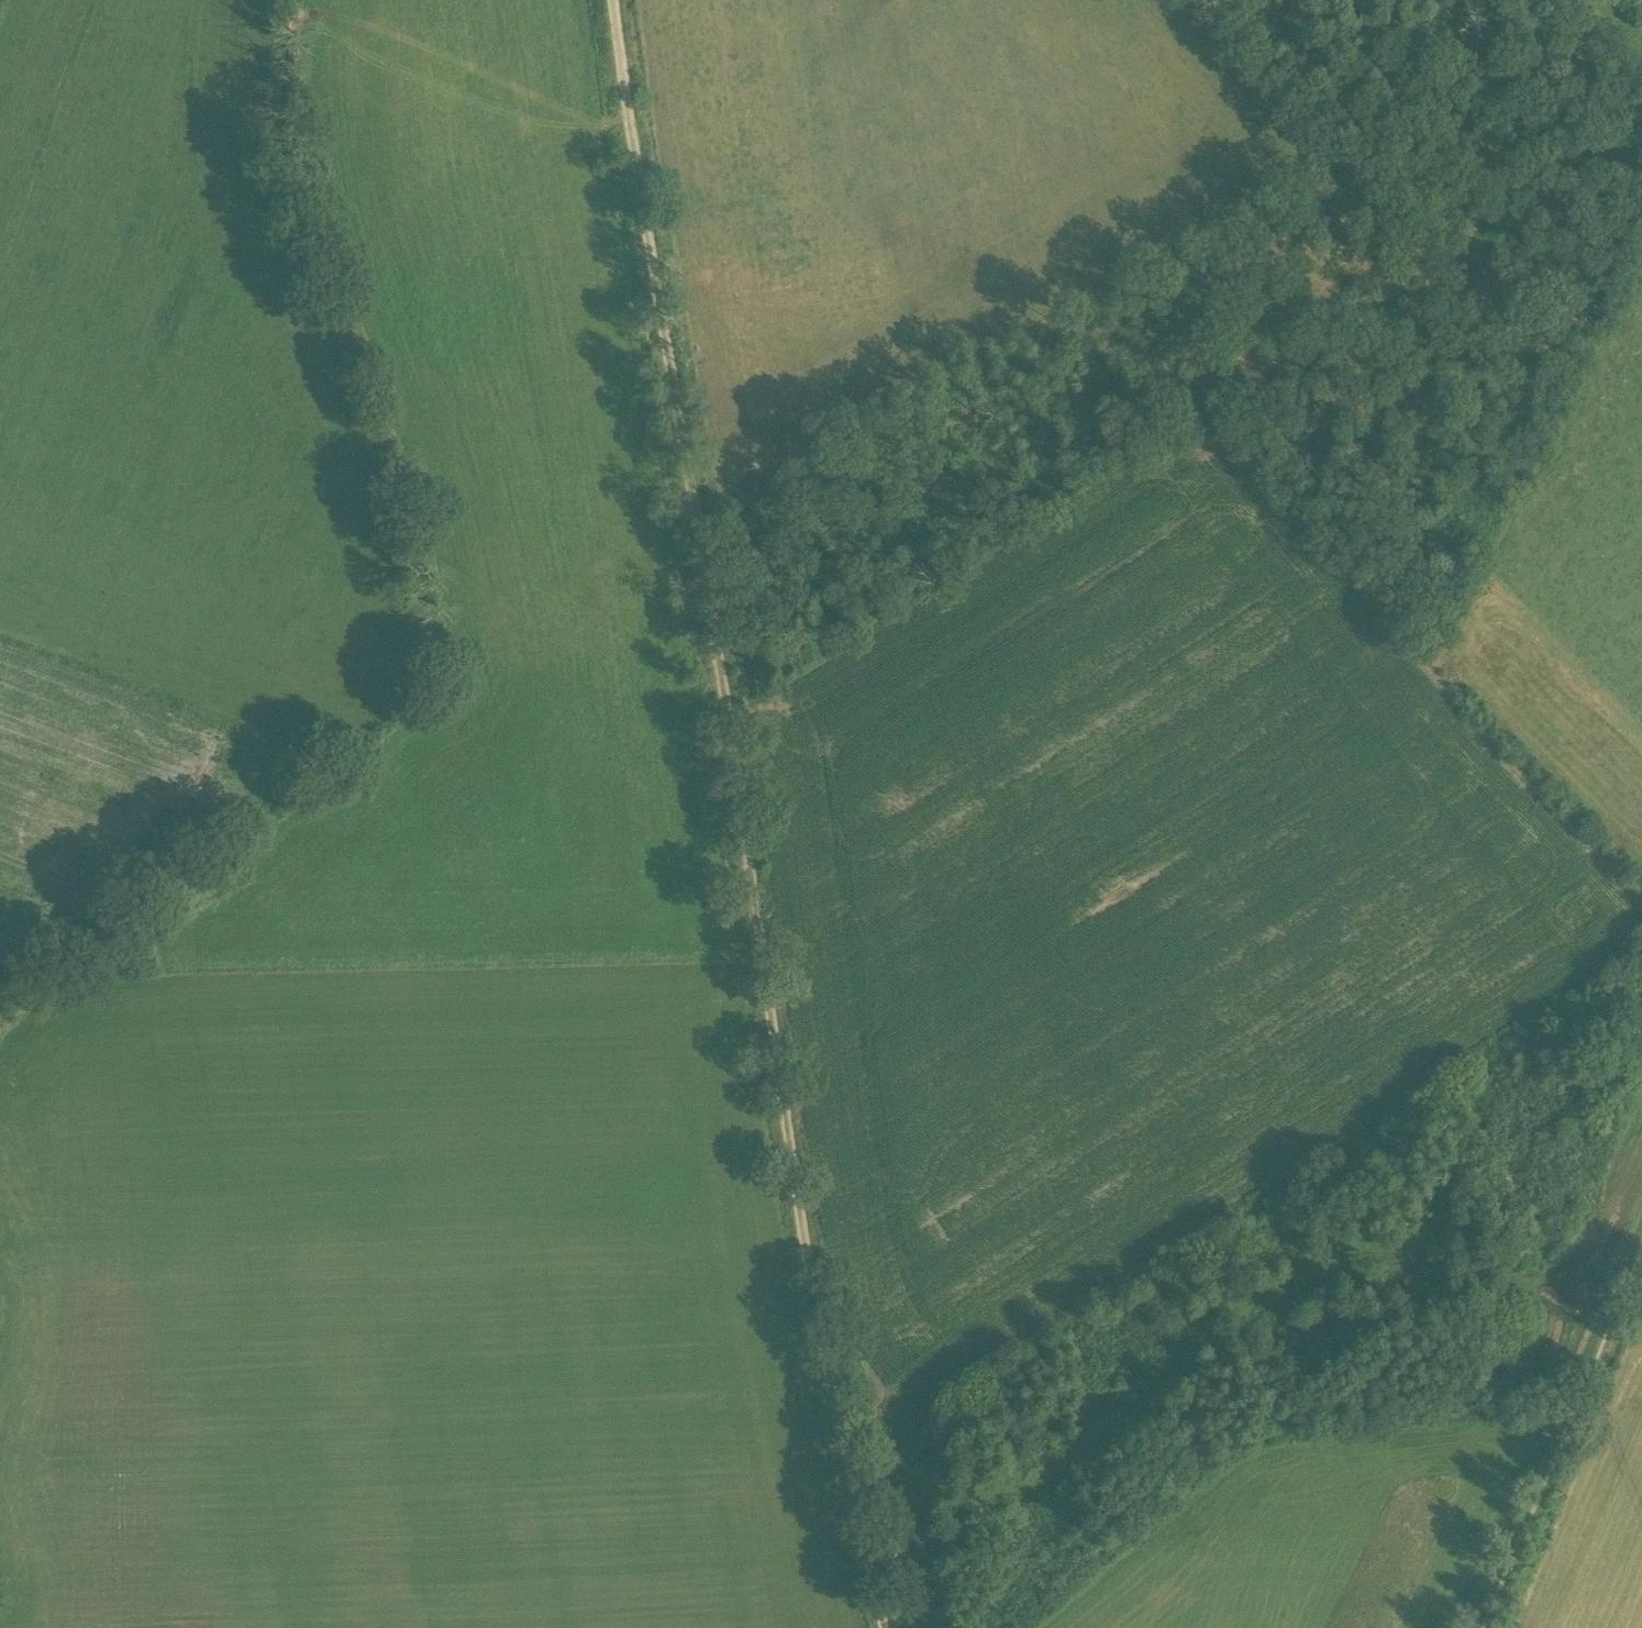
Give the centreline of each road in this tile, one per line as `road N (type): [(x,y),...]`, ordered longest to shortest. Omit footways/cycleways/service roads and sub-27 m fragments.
road 1 (track): [(686,433),(802,1278),(878,1627)]
road 2 (track): [(686,433),(618,0)]

